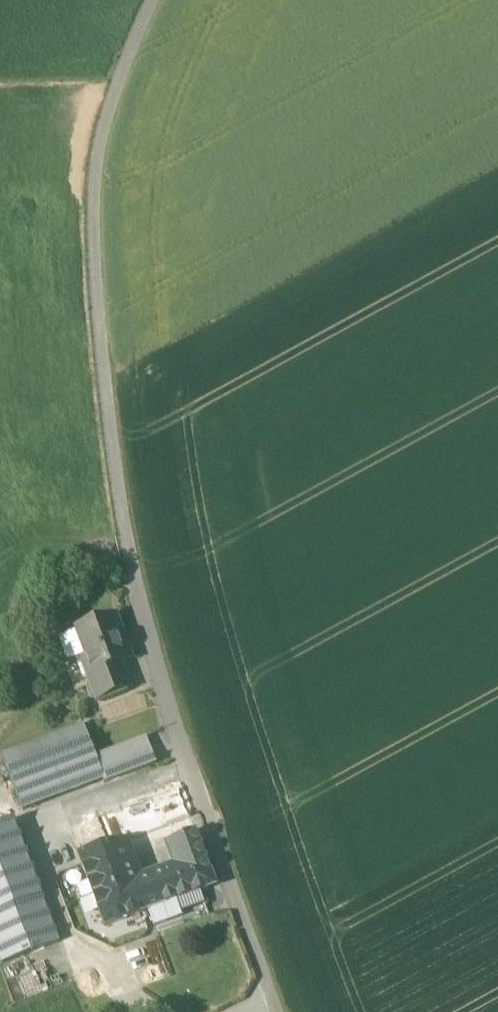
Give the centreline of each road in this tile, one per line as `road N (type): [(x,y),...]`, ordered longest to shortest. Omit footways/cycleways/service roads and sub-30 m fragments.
road 1 (unclassified): [(280,1011),(187,773),(116,457),(92,169),(156,0)]

